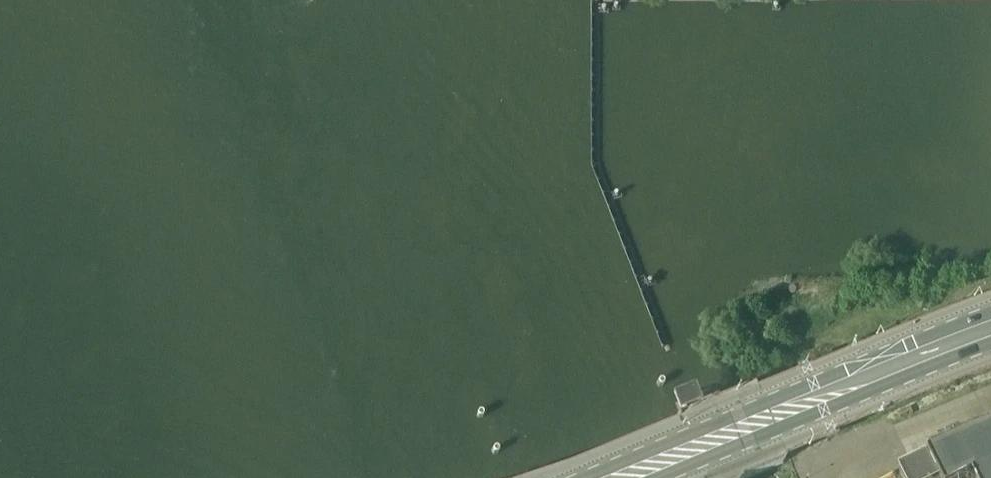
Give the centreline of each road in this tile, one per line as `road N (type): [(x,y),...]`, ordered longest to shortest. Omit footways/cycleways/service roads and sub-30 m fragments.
road 1 (motorway): [(990,66),(0,80)]
road 2 (motorway): [(0,142),(990,129)]
road 3 (primary): [(633,477),(990,334)]

